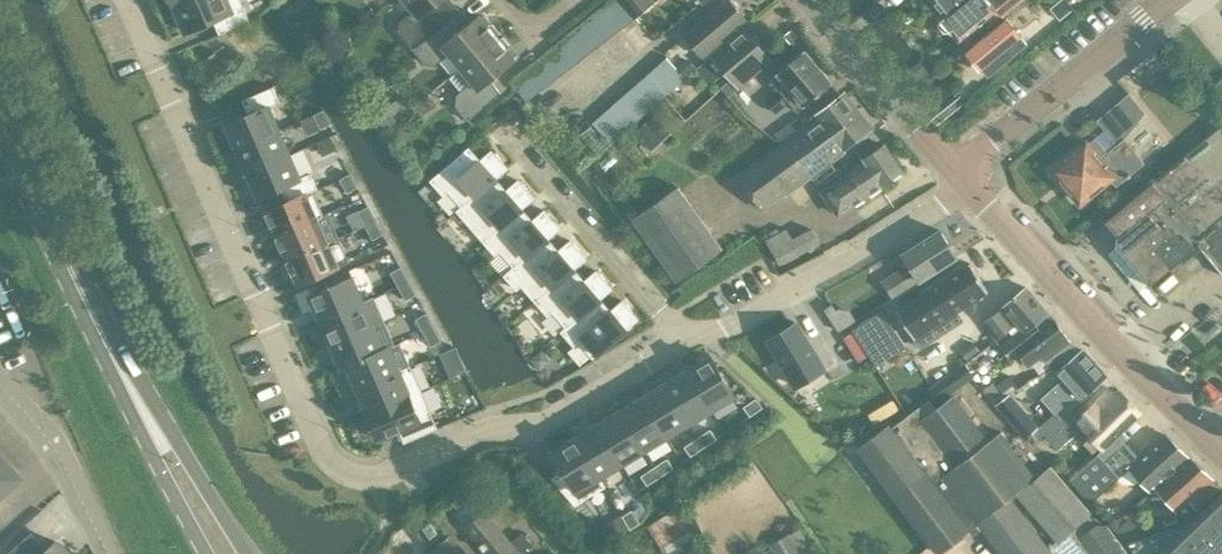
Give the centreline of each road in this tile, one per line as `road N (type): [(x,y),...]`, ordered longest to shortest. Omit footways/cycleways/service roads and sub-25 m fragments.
road 1 (residential): [(120,0),(327,456),(380,469),(503,418),(543,424),(682,339)]
road 2 (primary): [(237,553),(122,365),(0,111)]
road 3 (residential): [(1221,453),(970,189)]
road 4 (residential): [(682,339),(717,331),(970,189)]
road 5 (residential): [(504,129),(682,339)]
road 6 (residential): [(952,170),(1167,0)]
road 7 (residential): [(952,170),(807,0)]
road 8 (unclassified): [(107,553),(72,483),(0,385)]

